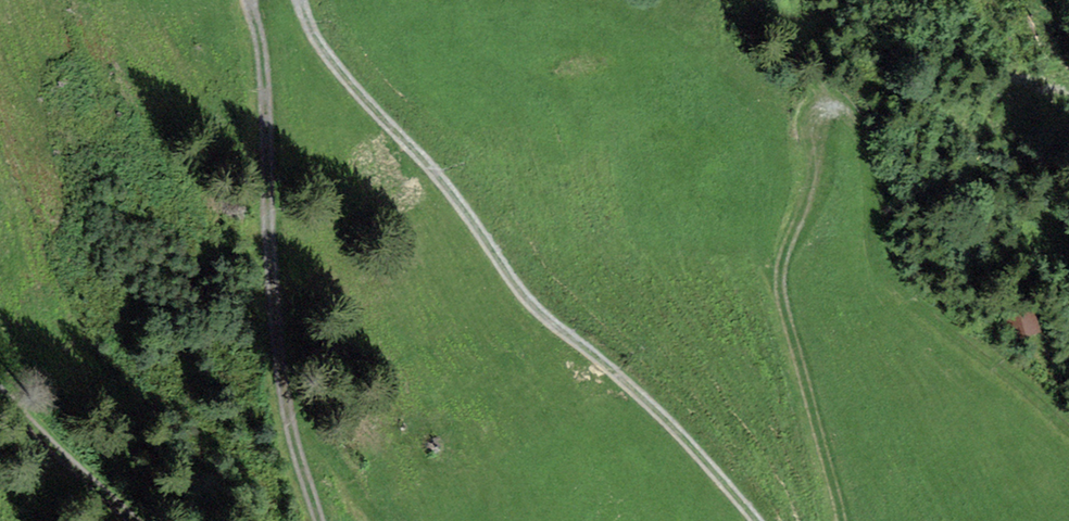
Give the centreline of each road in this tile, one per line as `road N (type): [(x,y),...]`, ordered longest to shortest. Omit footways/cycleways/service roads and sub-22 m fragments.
road 1 (track): [(1068,431),(890,280),(880,137),(858,114),(834,118),(827,190),(784,278),(786,312),(844,520)]
road 2 (track): [(302,0),(347,81),(442,171),(520,293),(662,418),(758,520)]
road 3 (track): [(321,520),(284,410),(255,0)]
road 4 (track): [(0,394),(131,520)]

